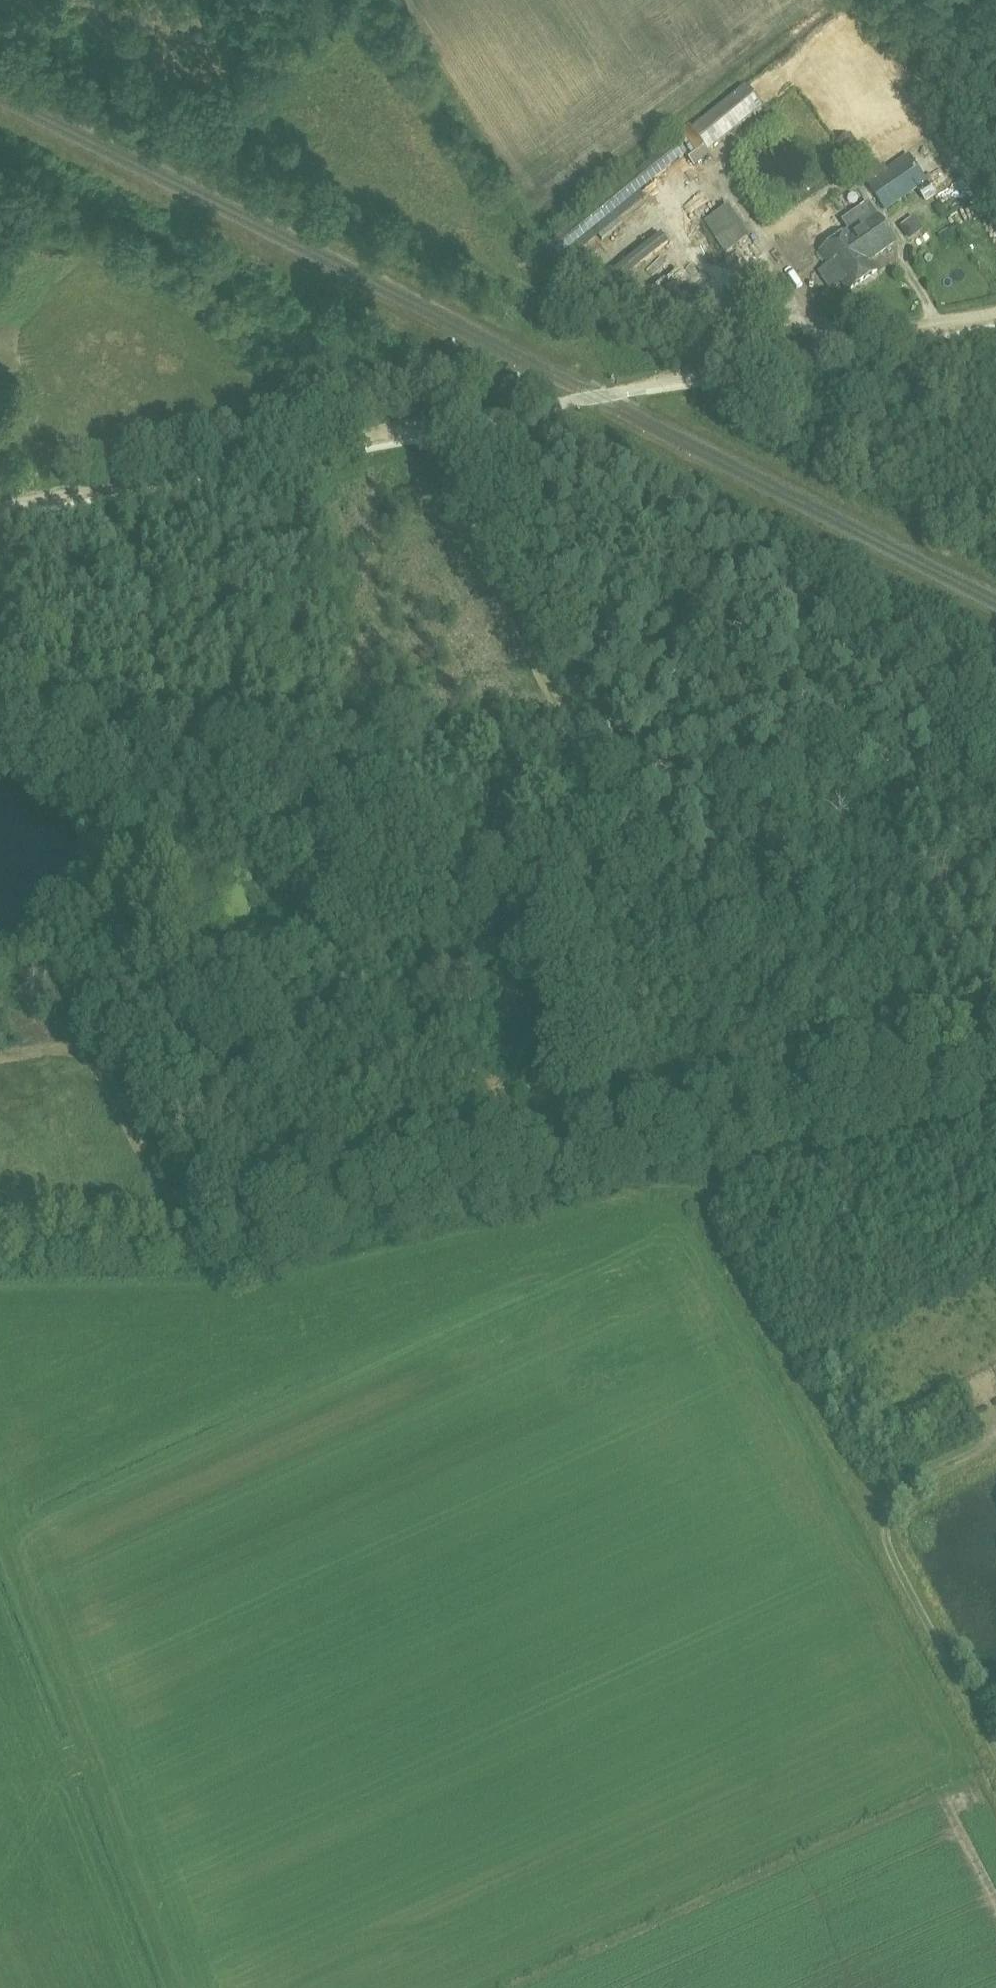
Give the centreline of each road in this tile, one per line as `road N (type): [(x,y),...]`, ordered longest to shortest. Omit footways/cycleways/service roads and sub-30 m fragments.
road 1 (track): [(433,423),(541,669),(586,751),(594,803),(589,827),(553,873),(544,912),(623,1157),(297,1234),(0,1247)]
road 2 (track): [(995,313),(0,506)]
road 3 (track): [(623,1157),(995,1059)]
road 4 (track): [(995,1757),(881,1539)]
road 5 (track): [(881,1539),(895,1493),(995,1438)]

